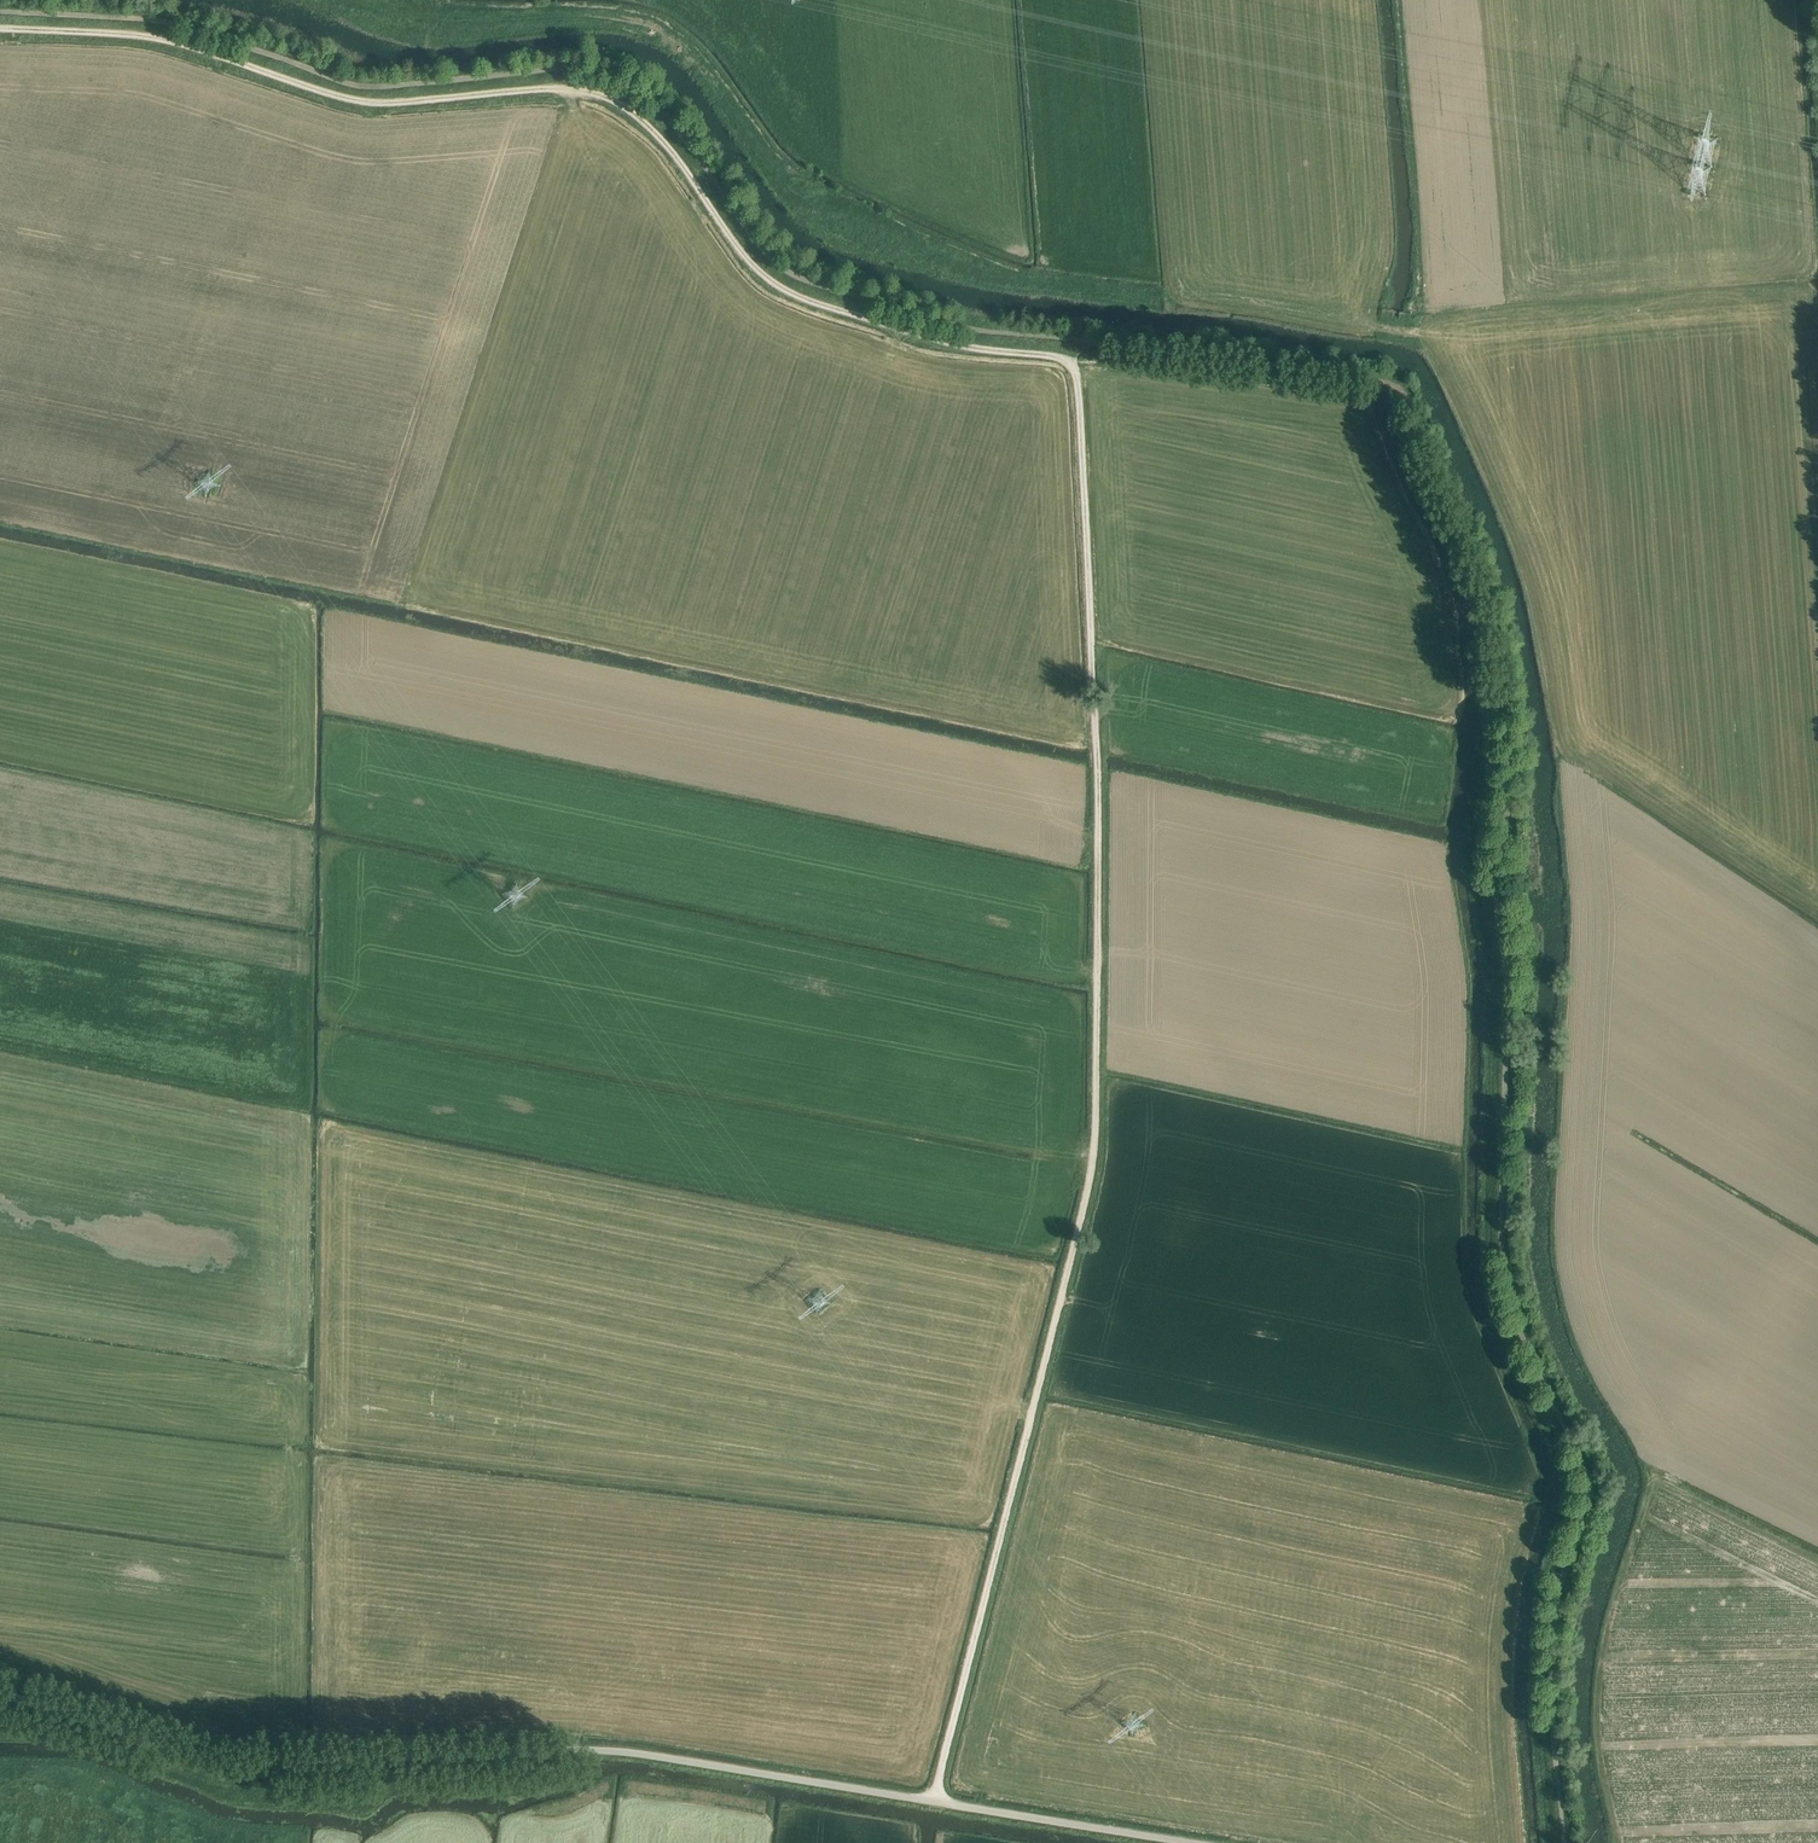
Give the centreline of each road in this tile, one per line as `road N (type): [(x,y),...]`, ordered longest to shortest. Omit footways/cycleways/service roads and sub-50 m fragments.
road 1 (track): [(0,28),(157,38),(367,110),(468,95),(594,92),(652,130),(748,258),(788,291),(962,348),(1051,355),(1076,373),(1098,760),(1096,1151),(935,1802)]
road 2 (unclassified): [(1199,1842),(618,1751),(210,1759),(0,1694)]

